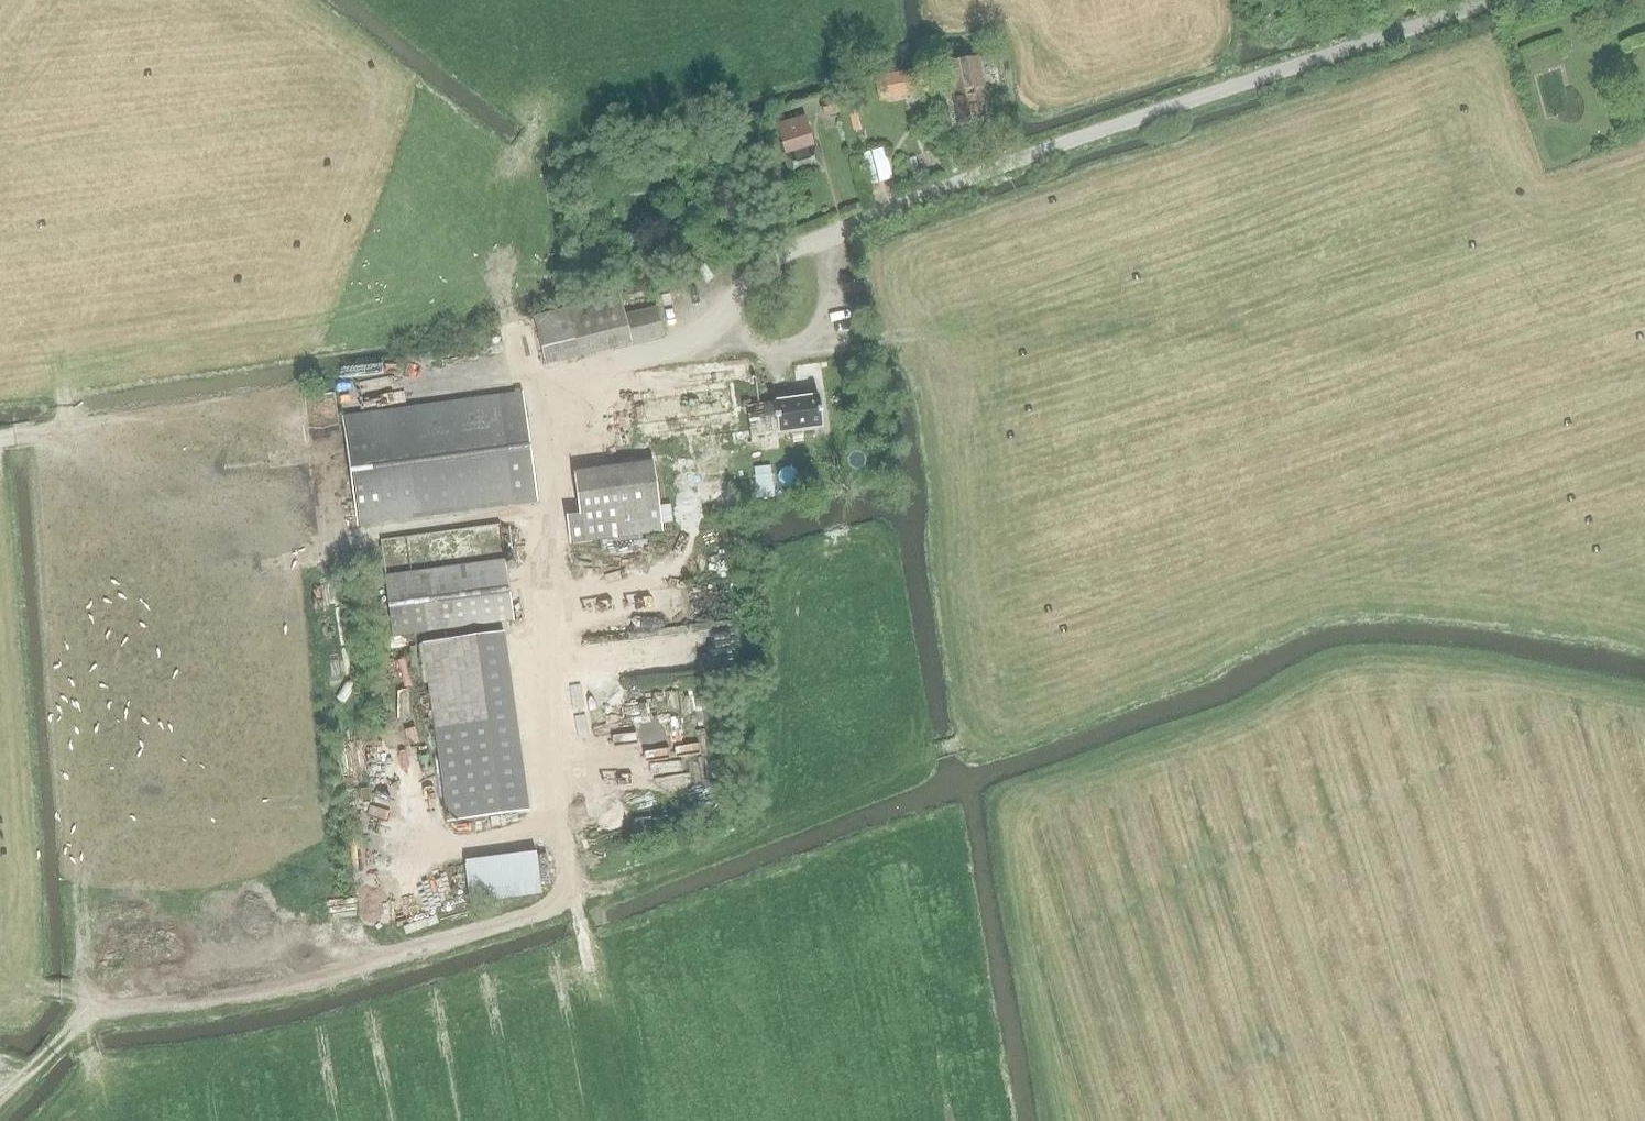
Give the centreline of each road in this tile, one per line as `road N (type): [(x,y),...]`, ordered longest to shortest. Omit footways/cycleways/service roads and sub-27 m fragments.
road 1 (track): [(575,898),(233,992),(145,1004),(38,993)]
road 2 (track): [(556,816),(594,979)]

